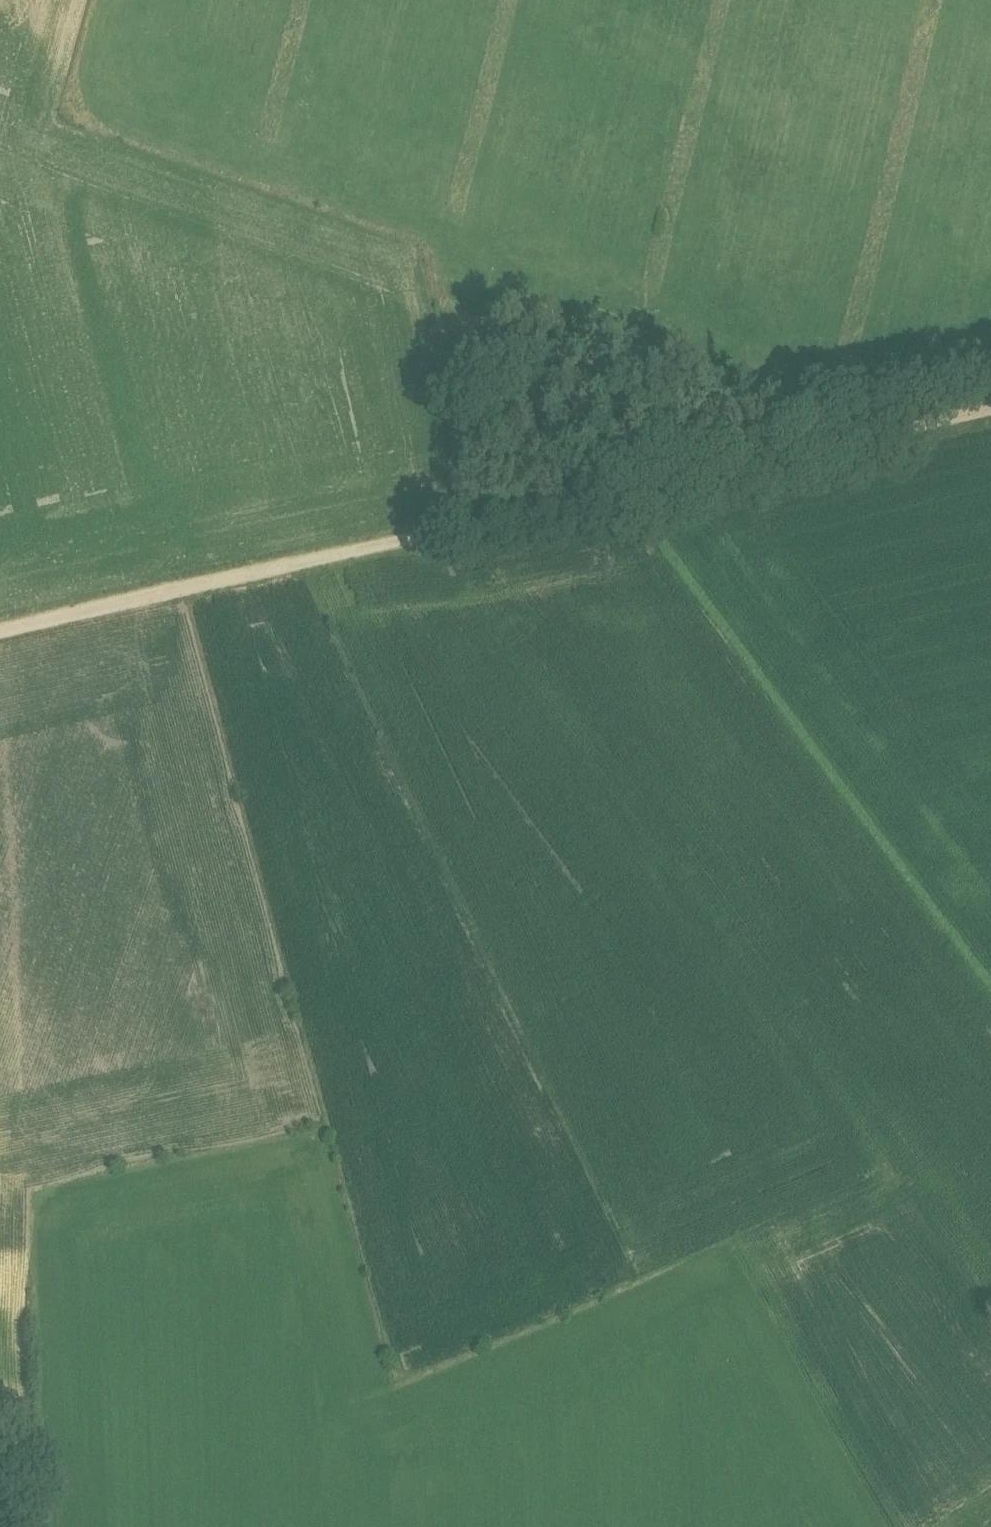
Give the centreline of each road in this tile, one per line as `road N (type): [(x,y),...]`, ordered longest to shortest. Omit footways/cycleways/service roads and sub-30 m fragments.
road 1 (track): [(0,635),(990,412)]
road 2 (track): [(540,513),(537,312)]

